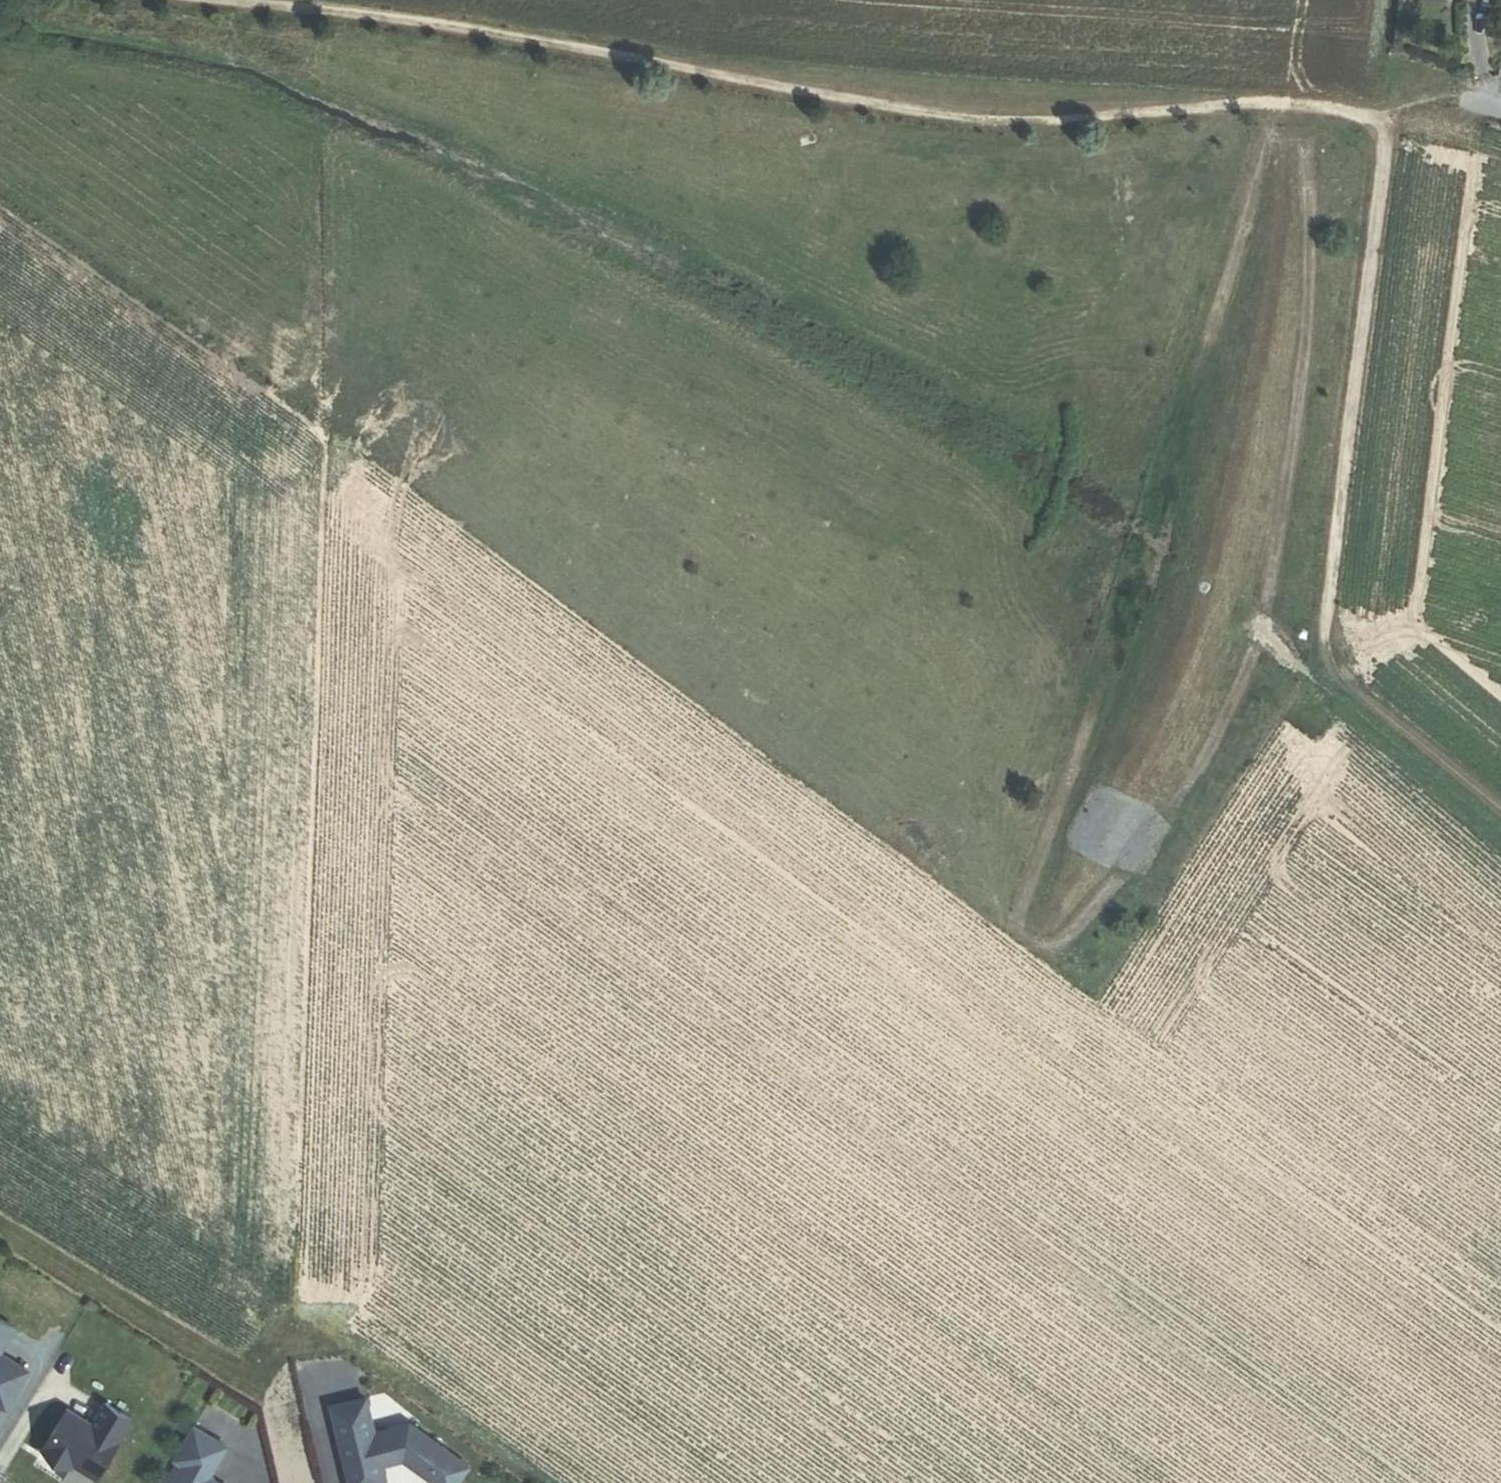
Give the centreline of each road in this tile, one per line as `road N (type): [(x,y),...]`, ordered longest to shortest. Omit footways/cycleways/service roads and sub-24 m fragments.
road 1 (track): [(131,0),(494,38),(743,90),(974,124),(1304,107),(1390,119),(1330,633),(1344,677),(1500,811)]

